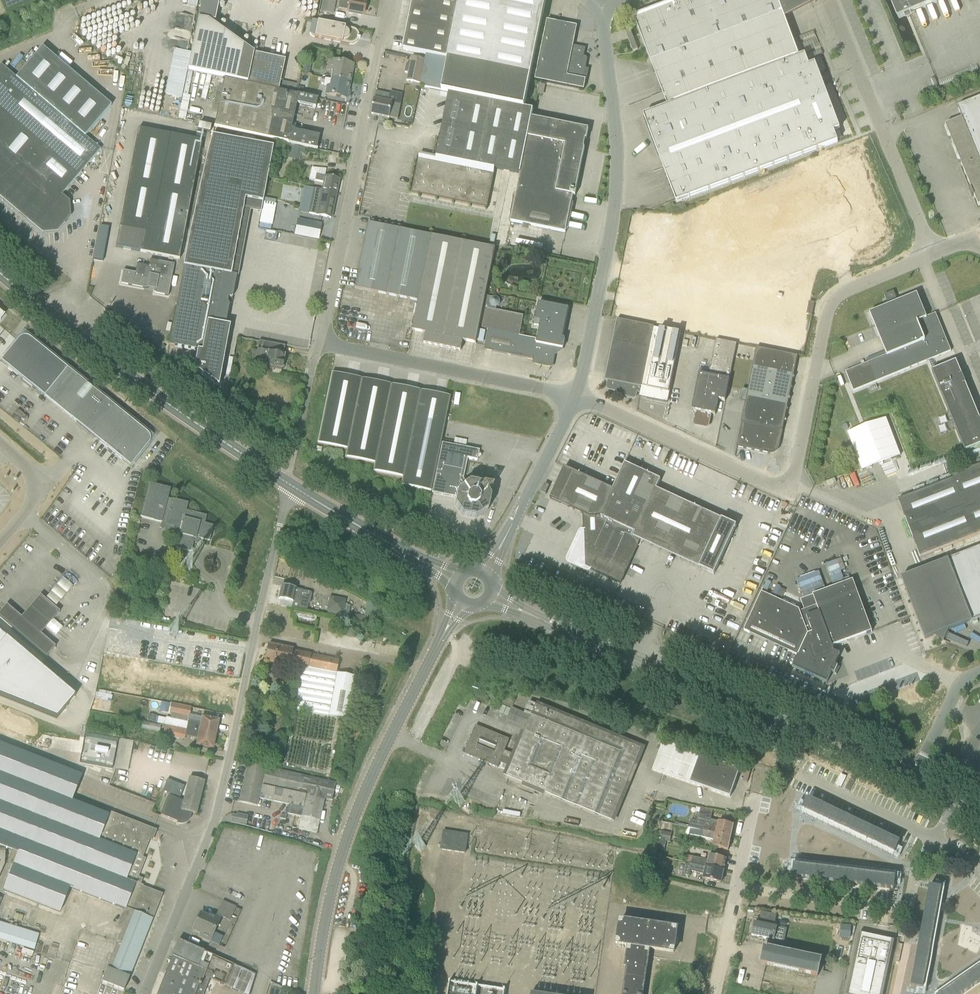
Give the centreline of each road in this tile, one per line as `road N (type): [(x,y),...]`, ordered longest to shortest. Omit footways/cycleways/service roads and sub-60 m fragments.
road 1 (unclassified): [(578,399),(780,486),(797,465),(828,310),(850,289),(934,254)]
road 2 (tertiary): [(914,780),(492,597)]
road 3 (unclassified): [(578,399),(617,175),(599,10)]
road 4 (unclassified): [(147,993),(217,815),(255,636)]
road 5 (tertiary): [(289,485),(193,422),(0,271)]
road 6 (unclassified): [(321,344),(392,0)]
road 7 (tertiary): [(315,993),(334,883),(355,815),(427,668)]
road 8 (unclassified): [(934,254),(829,0)]
road 9 (unclassified): [(321,344),(578,399)]
road 10 (unclassified): [(713,993),(760,784)]
road 11 (unclassified): [(485,570),(578,399)]
road 12 (tertiary): [(454,578),(289,485)]
road 13 (residential): [(255,636),(427,668)]
road 14 (unclassified): [(255,636),(289,485)]
road 15 (residential): [(802,778),(931,838)]
road 16 (unclassified): [(0,542),(48,485),(0,443)]
road 17 (unclassified): [(914,780),(958,688),(979,672)]

